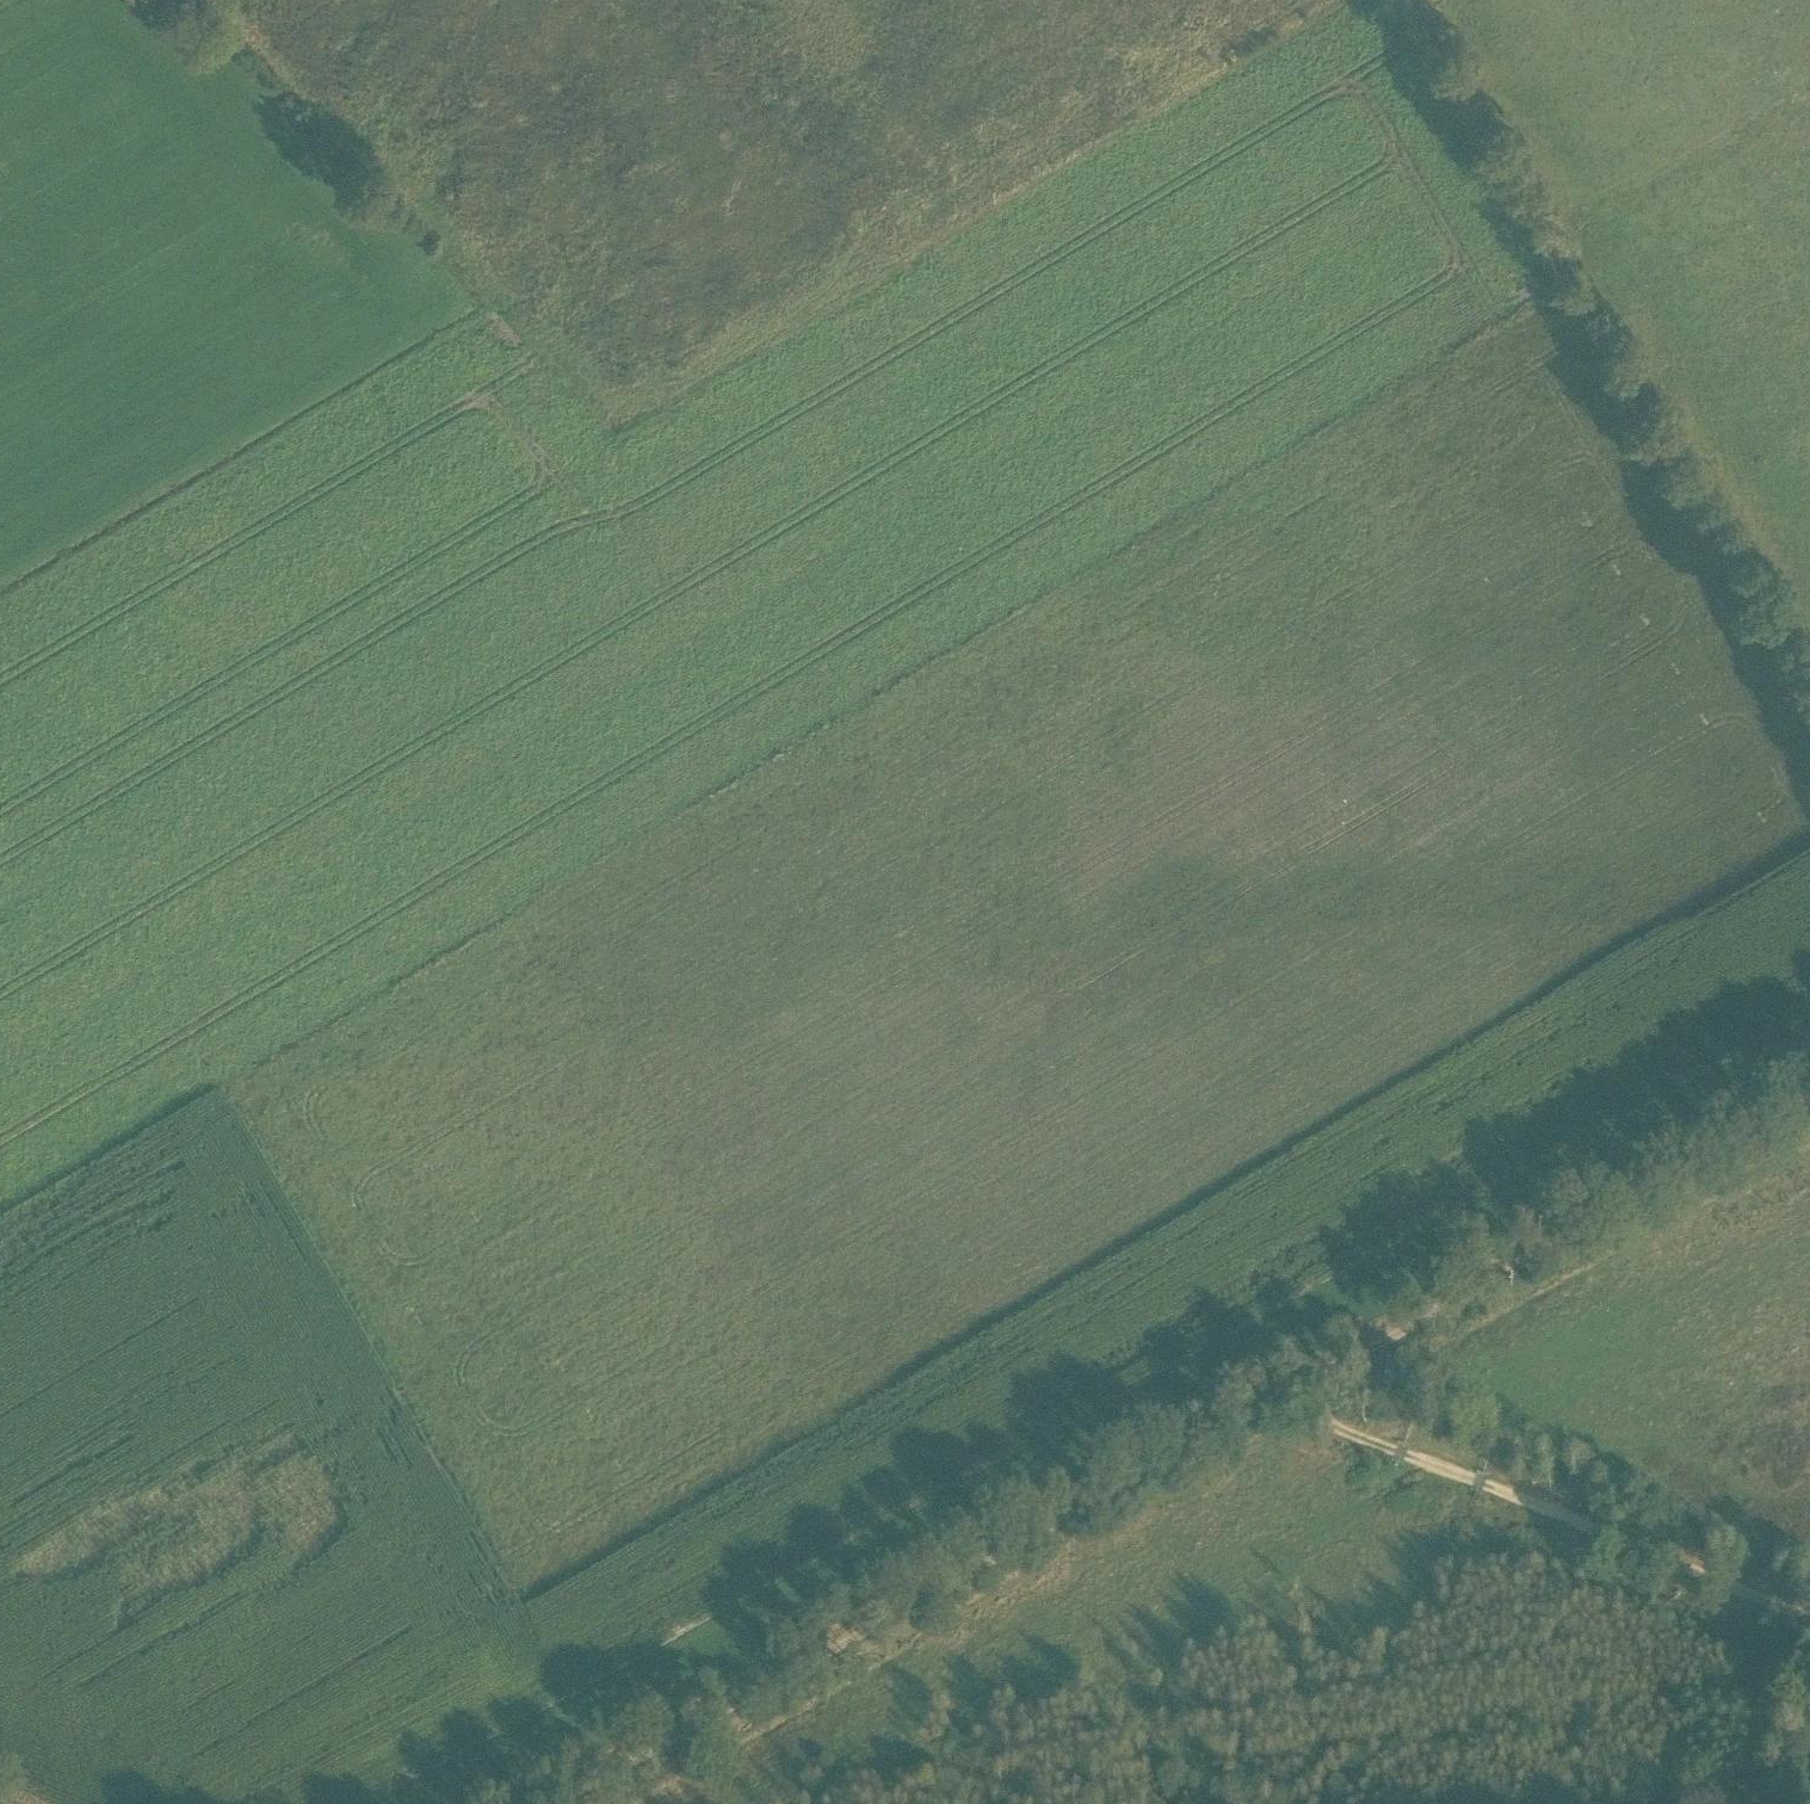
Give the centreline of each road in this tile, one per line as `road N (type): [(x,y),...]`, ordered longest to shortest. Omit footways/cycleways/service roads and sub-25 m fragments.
road 1 (track): [(1274,1396),(552,1803)]
road 2 (track): [(1809,699),(1403,0)]
road 3 (track): [(1809,1100),(1274,1396)]
road 4 (track): [(1274,1396),(1809,1618)]

